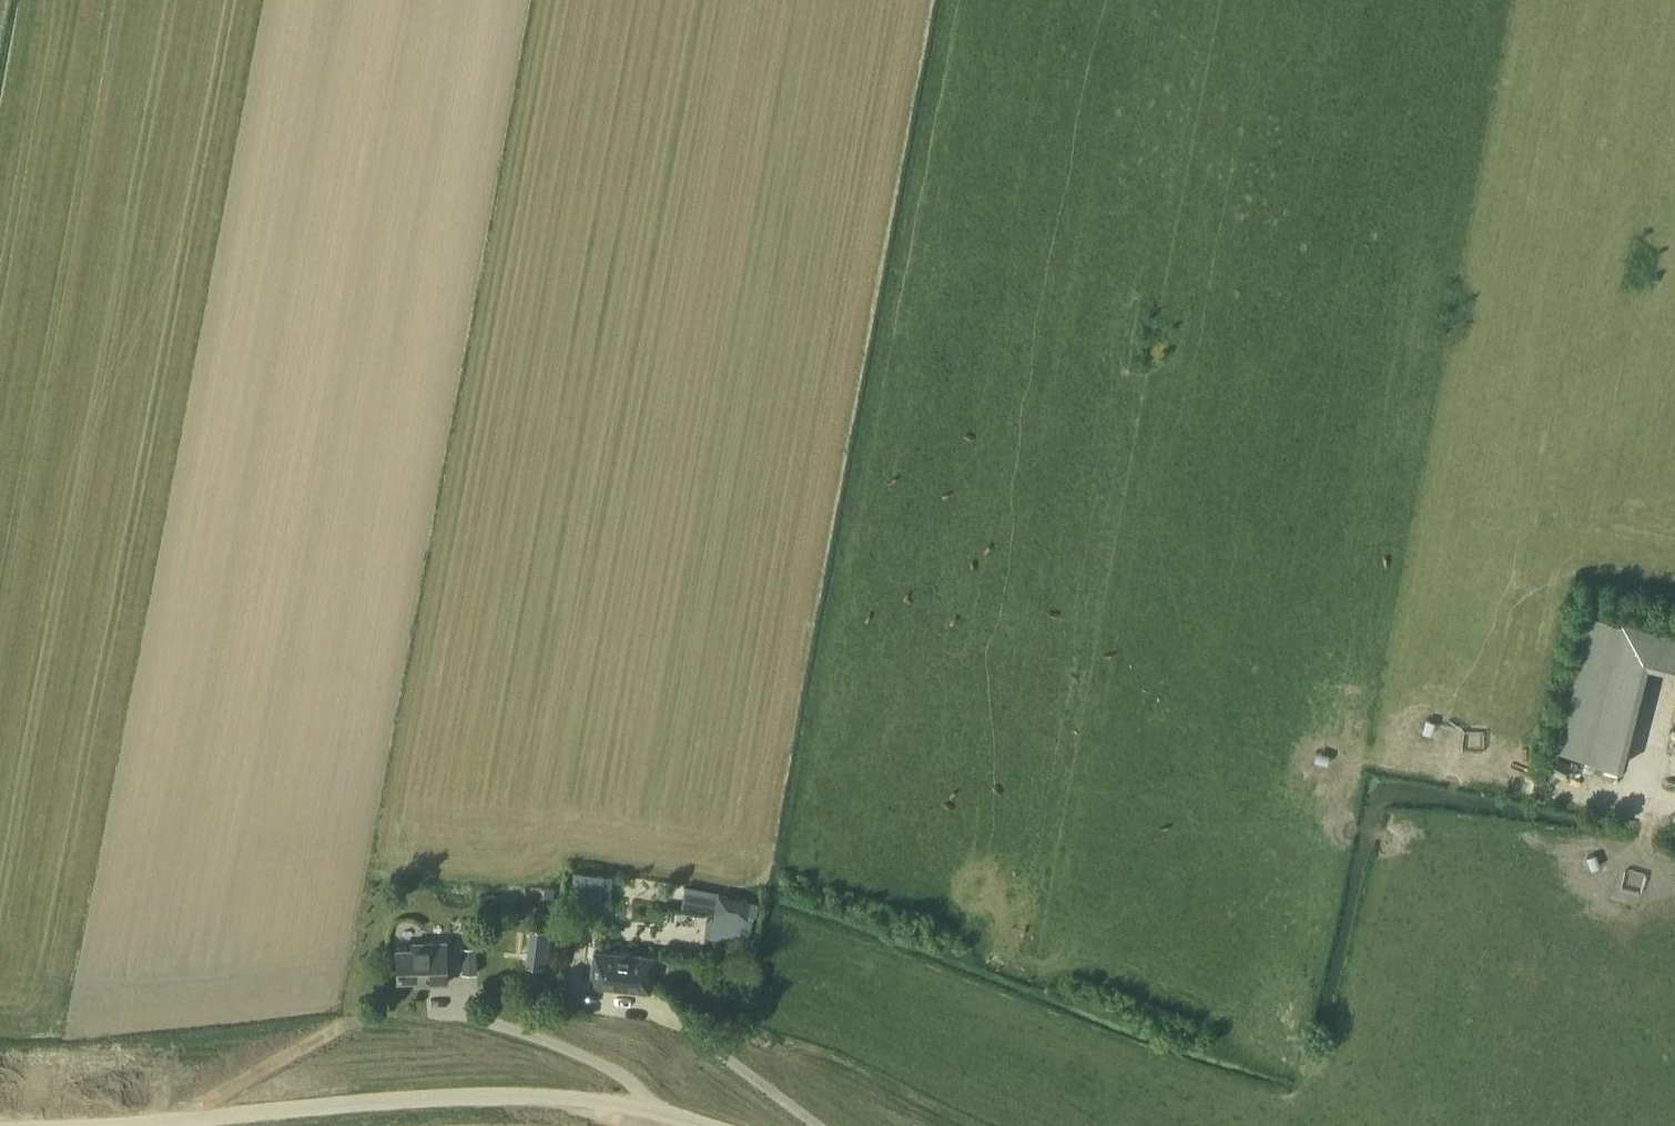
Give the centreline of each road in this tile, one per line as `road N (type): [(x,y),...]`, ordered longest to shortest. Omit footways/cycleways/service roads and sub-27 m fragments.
road 1 (unclassified): [(702,1125),(563,1100),(458,1099),(129,1125)]

